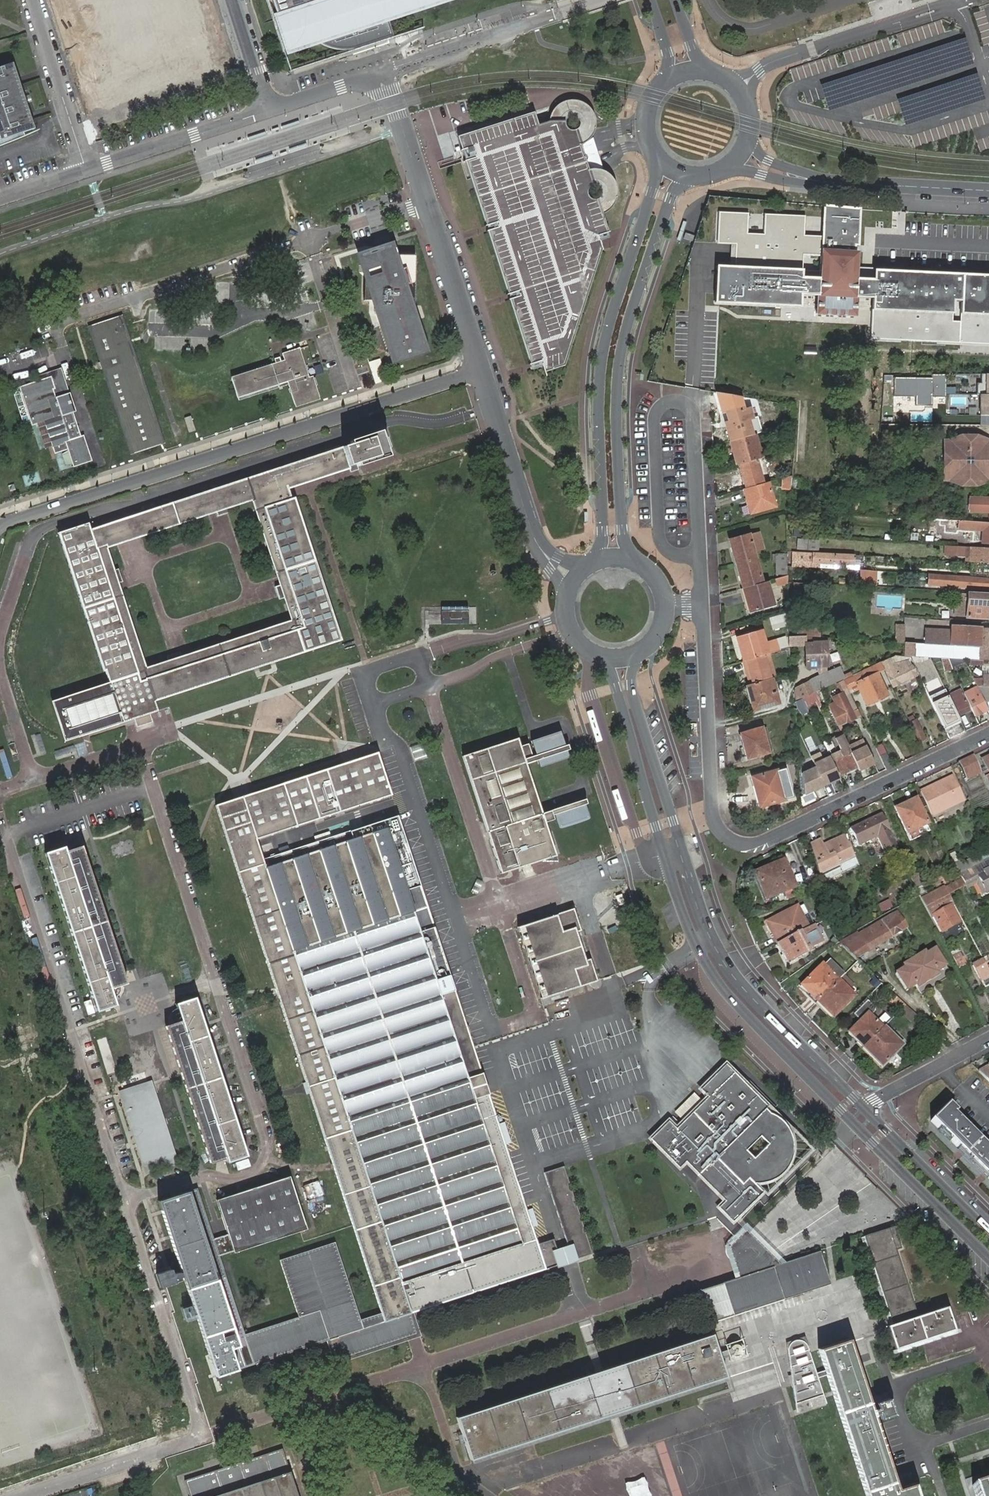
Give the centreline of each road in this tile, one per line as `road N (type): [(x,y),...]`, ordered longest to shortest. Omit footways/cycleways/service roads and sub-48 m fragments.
road 1 (residential): [(988,734),(762,843),(739,844),(714,813),(702,604)]
road 2 (unclassified): [(480,371),(0,526)]
road 3 (tertiary): [(698,946),(732,998),(988,1257)]
road 4 (tertiary): [(654,153),(653,191),(603,359),(604,530),(586,565)]
road 5 (residential): [(480,371),(386,90),(359,80),(270,109)]
road 6 (tertiary): [(644,566),(623,528),(619,367),(668,208),(696,176)]
road 7 (residential): [(575,576),(554,564),(529,526),(480,371)]
road 8 (tertiary): [(588,650),(616,687),(669,862)]
road 9 (tertiary): [(864,1108),(740,984),(714,939)]
road 10 (tertiary): [(684,857),(630,682),(648,645)]
road 11 (residential): [(702,604),(692,402)]
road 12 (residential): [(270,109),(87,168)]
road 13 (unclassified): [(21,1495),(201,1436)]
road 14 (tertiary): [(988,1234),(864,1108)]
road 15 (residential): [(87,168),(33,0)]
road 16 (secondary): [(988,191),(828,183)]
road 17 (residential): [(988,1038),(864,1108)]

